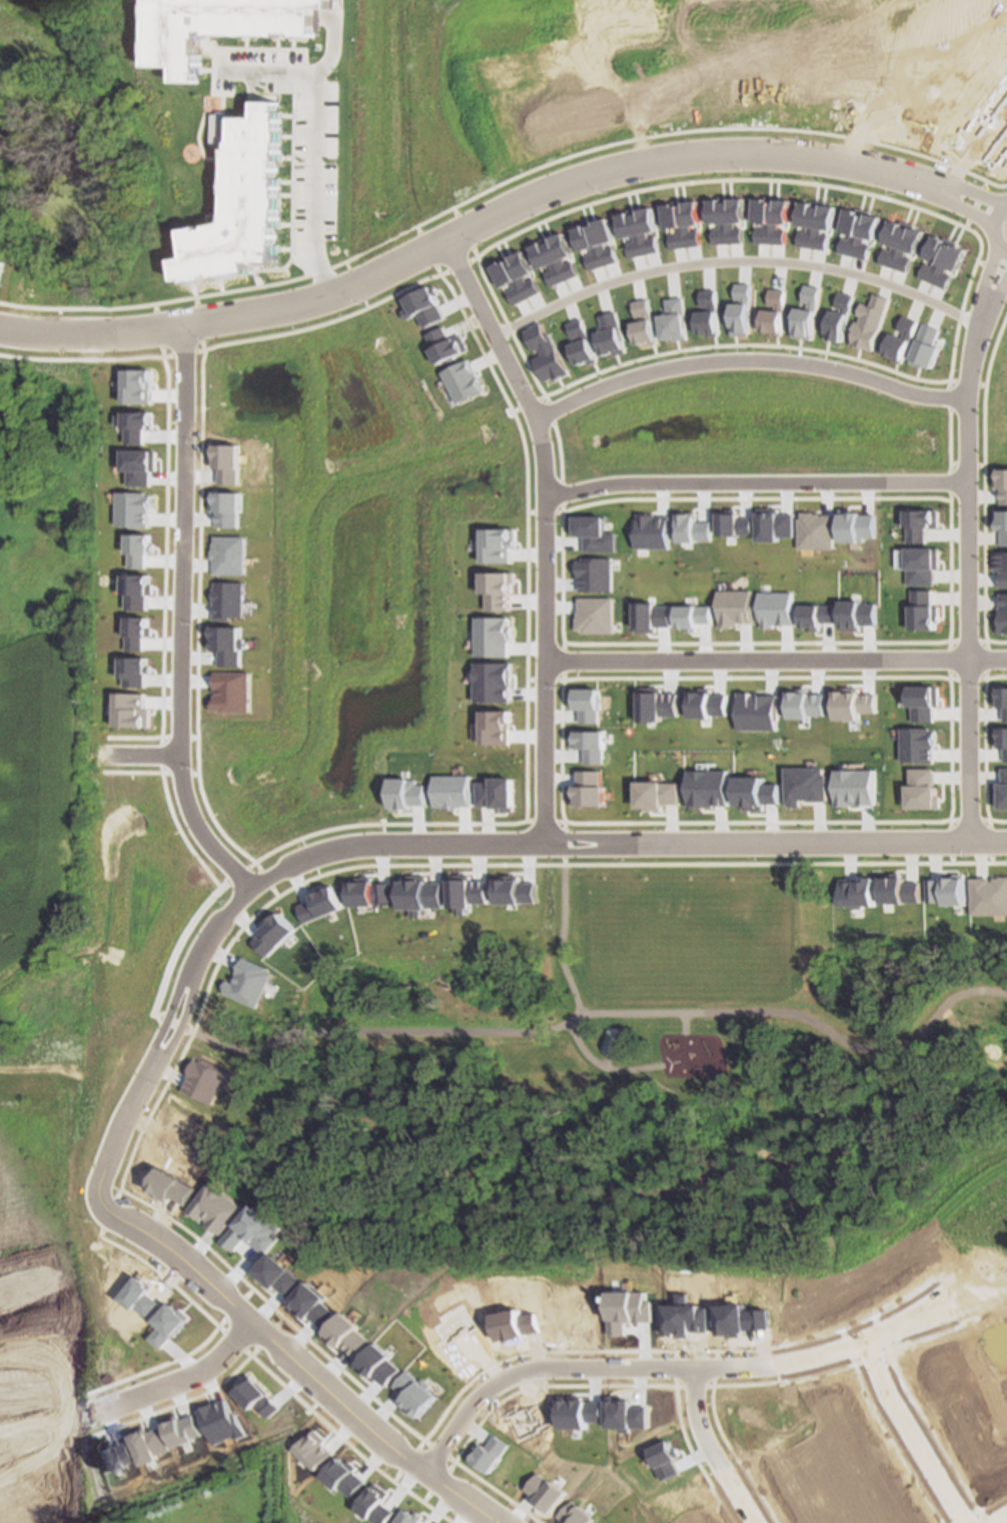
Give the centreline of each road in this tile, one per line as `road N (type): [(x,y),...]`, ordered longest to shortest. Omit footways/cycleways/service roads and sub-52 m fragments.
road 1 (residential): [(1006,840),(351,844),(275,872),(219,928),(191,977),(148,1075),(91,1170),(96,1201)]
road 2 (residential): [(942,185),(796,155),(731,150),(654,158),(513,203),(383,275),(313,302),(162,327),(0,320)]
road 3 (residential): [(180,325),(180,754),(200,824),(251,890)]
road 4 (residential): [(935,1307),(867,1342),(762,1370),(546,1366),(507,1376),(454,1425),(428,1474)]
road 5 (residential): [(968,840),(965,396),(970,350),(987,311)]
road 6 (residential): [(492,1522),(149,1236),(96,1201)]
road 7 (residential): [(1006,659),(544,659)]
road 8 (residential): [(965,396),(760,359),(617,380),(536,414)]
road 9 (residential): [(536,414),(546,470),(544,842)]
road 10 (residential): [(546,499),(631,483),(966,482)]
road 11 (residential): [(253,1321),(204,1366),(0,1461)]
road 12 (residential): [(867,1342),(893,1407),(963,1522)]
road 13 (residential): [(536,414),(450,241)]
road 14 (residential): [(749,1522),(702,1430),(695,1368)]

